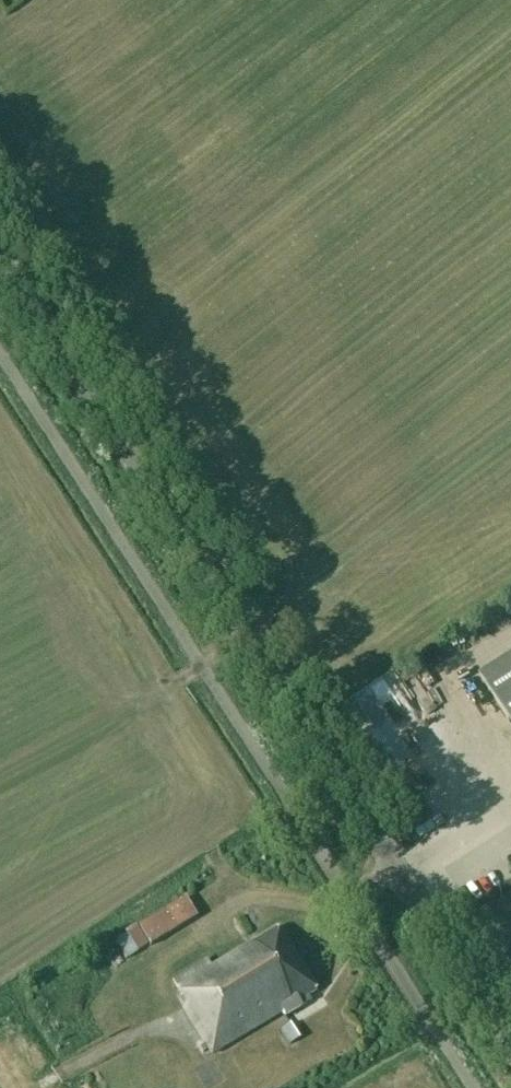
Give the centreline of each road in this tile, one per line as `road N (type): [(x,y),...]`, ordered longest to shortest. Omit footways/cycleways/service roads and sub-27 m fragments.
road 1 (tertiary): [(510,1045),(0,257)]
road 2 (track): [(199,666),(510,432)]

